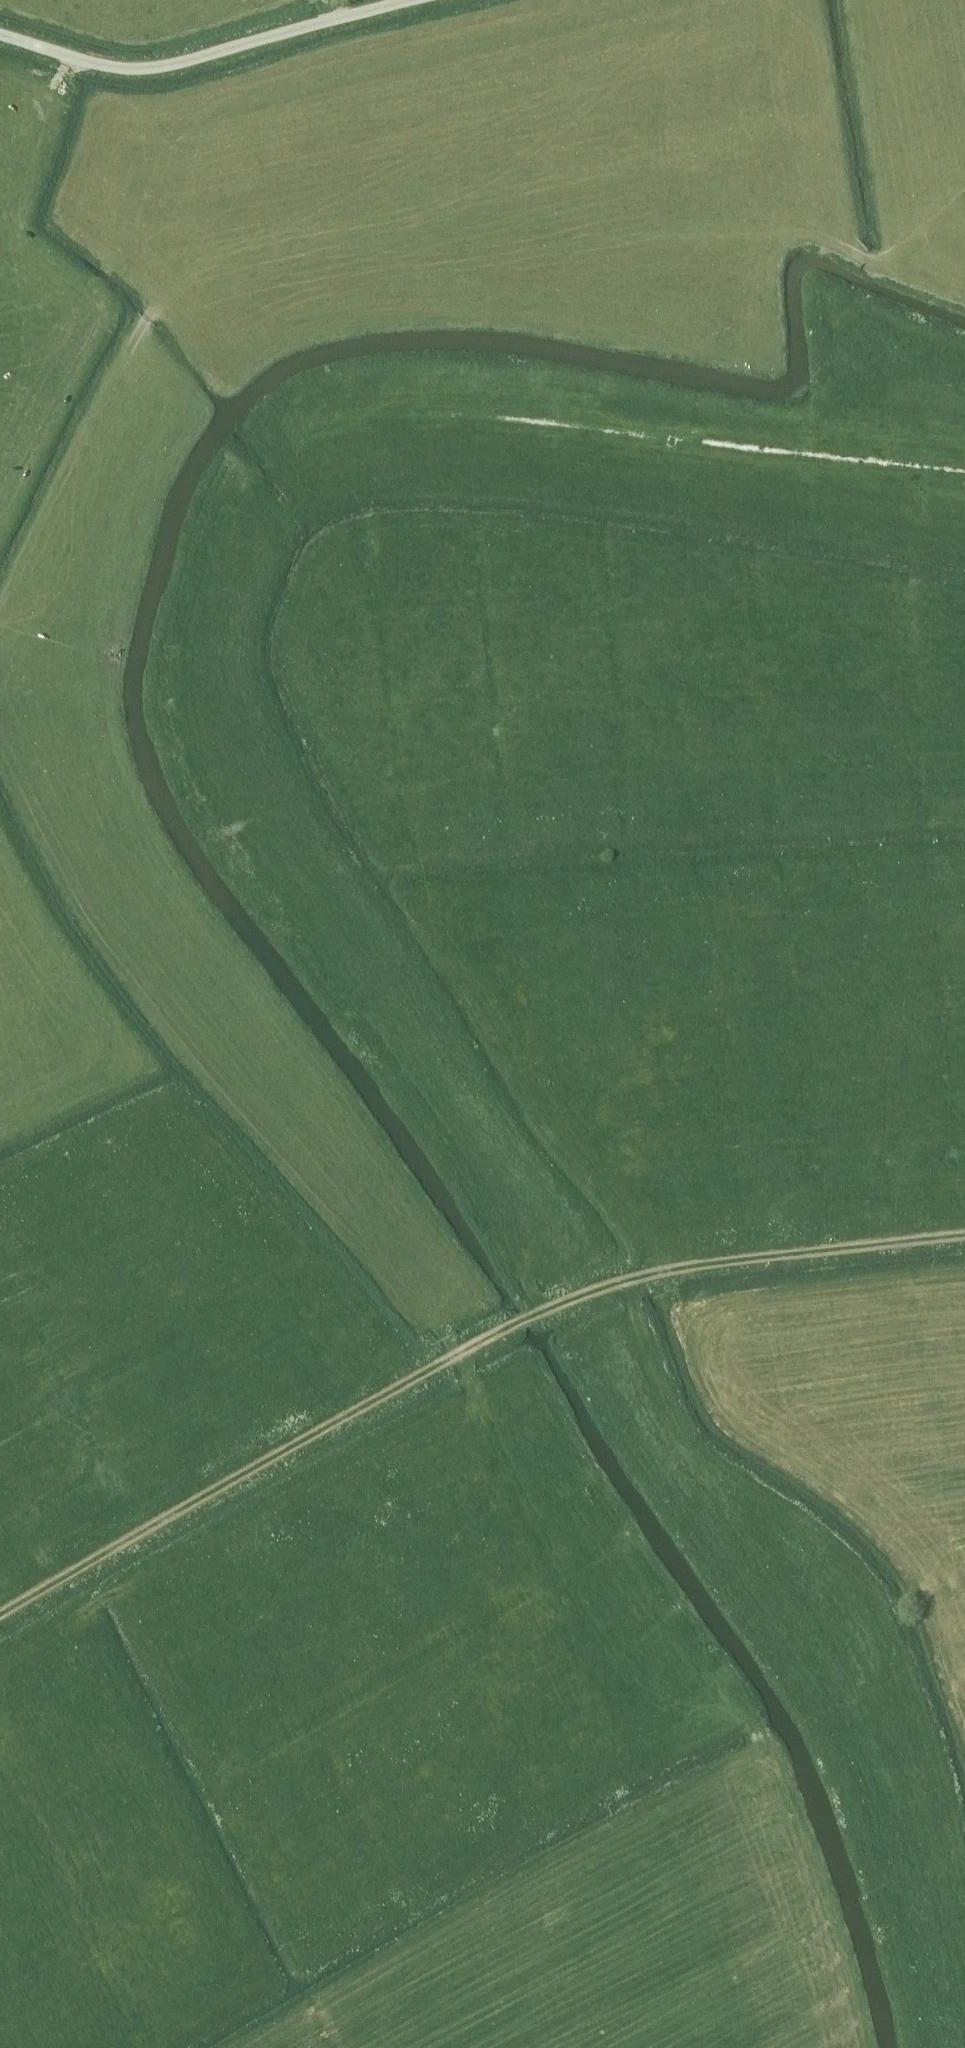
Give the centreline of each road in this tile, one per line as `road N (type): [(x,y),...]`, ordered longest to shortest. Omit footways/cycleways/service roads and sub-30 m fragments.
road 1 (unclassified): [(0,37),(106,67),(154,68),(411,0)]

